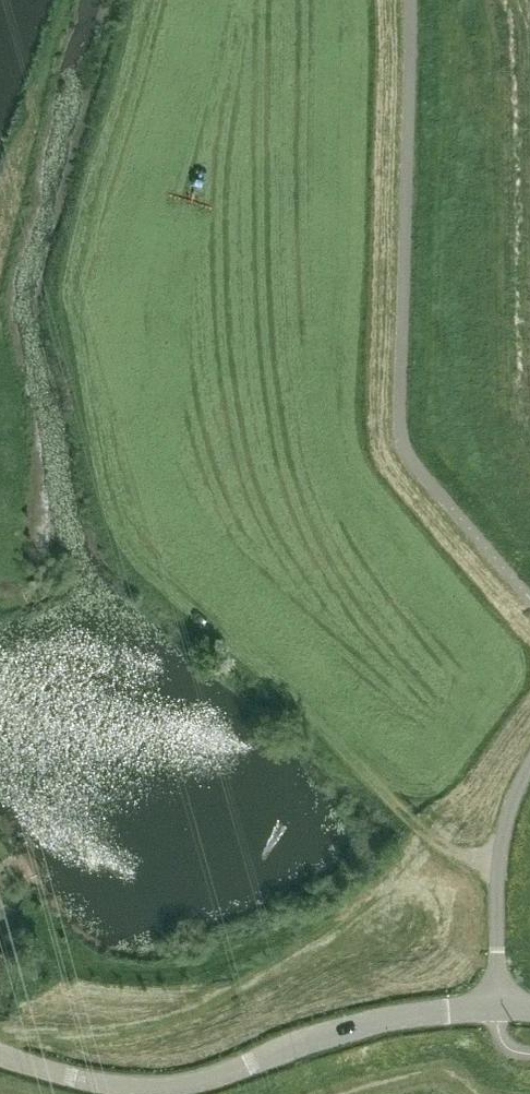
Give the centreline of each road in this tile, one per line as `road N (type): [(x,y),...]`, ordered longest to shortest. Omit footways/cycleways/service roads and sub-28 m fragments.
road 1 (tertiary): [(0,1053),(75,1078),(155,1090),(220,1077),(350,1027),(496,1007)]
road 2 (unclassified): [(496,1007),(500,859),(529,772)]

